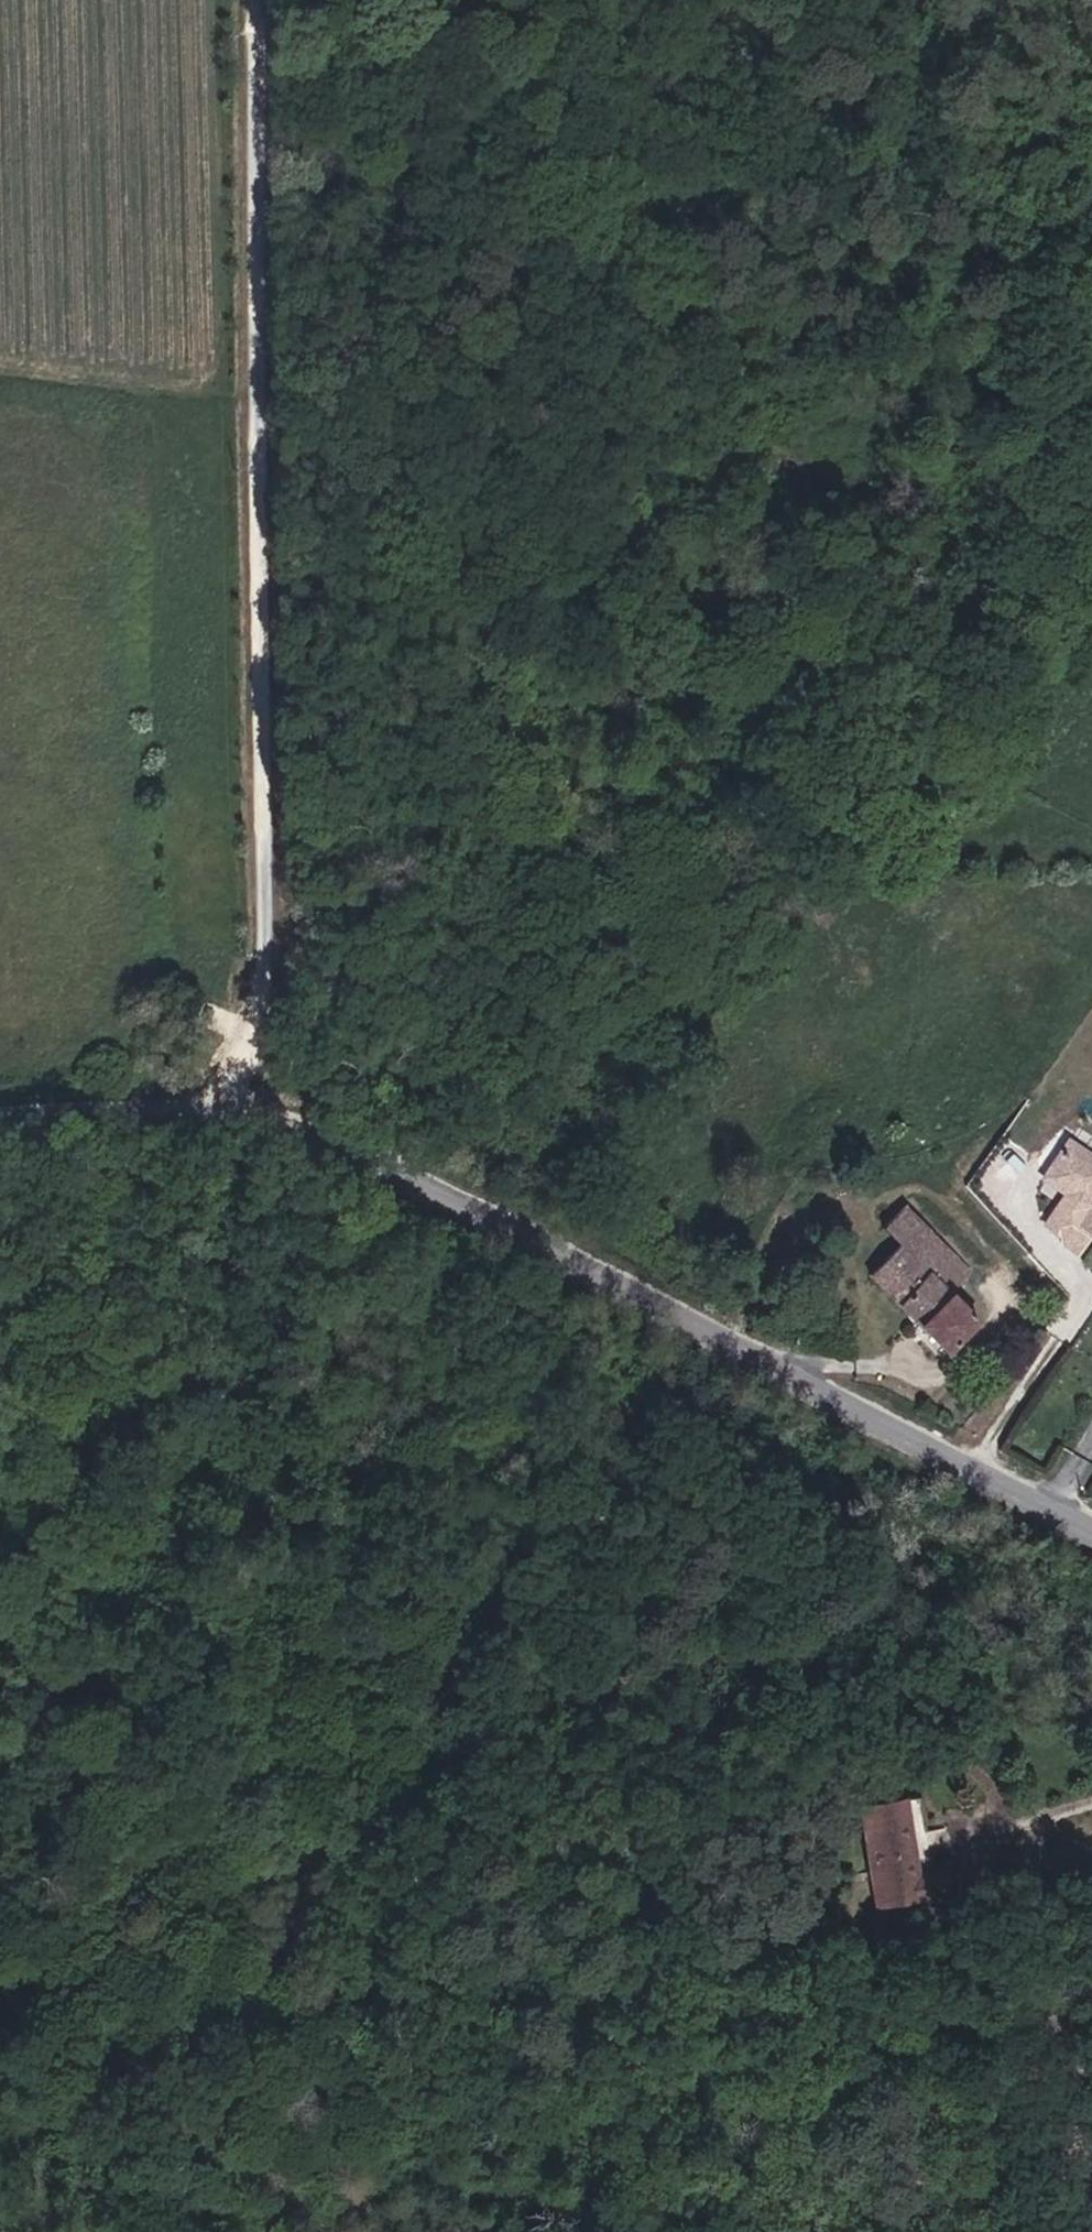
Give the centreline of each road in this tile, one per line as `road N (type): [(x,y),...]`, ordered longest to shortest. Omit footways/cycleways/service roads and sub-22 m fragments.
road 1 (tertiary): [(1091,1529),(248,1094),(0,1117)]
road 2 (track): [(0,370),(263,408)]

